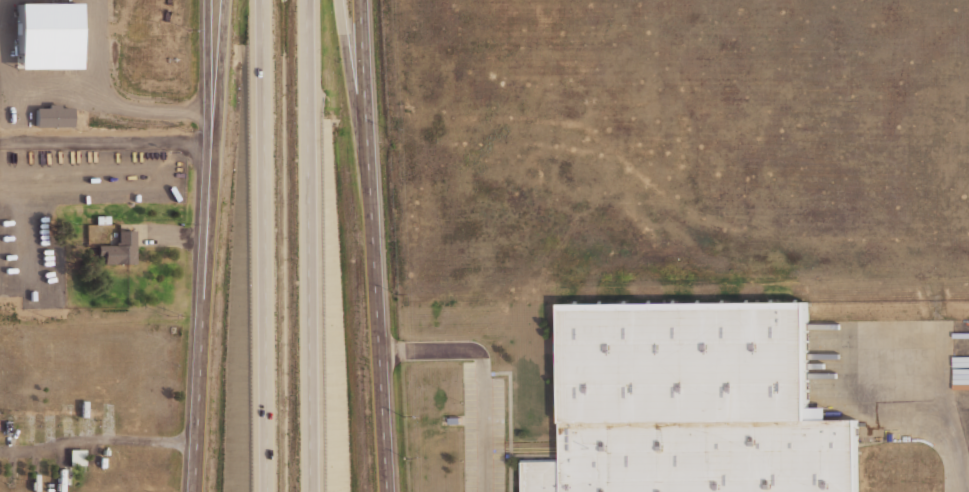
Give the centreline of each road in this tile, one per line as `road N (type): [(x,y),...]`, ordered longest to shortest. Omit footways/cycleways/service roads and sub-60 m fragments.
road 1 (secondary): [(387,491),(362,0)]
road 2 (secondary): [(208,0),(195,491)]
road 3 (motorway): [(264,0),(267,491)]
road 4 (motorway): [(311,491),(308,0)]
road 5 (motorway): [(373,233),(340,0)]
road 6 (motorway): [(227,0),(206,231)]

